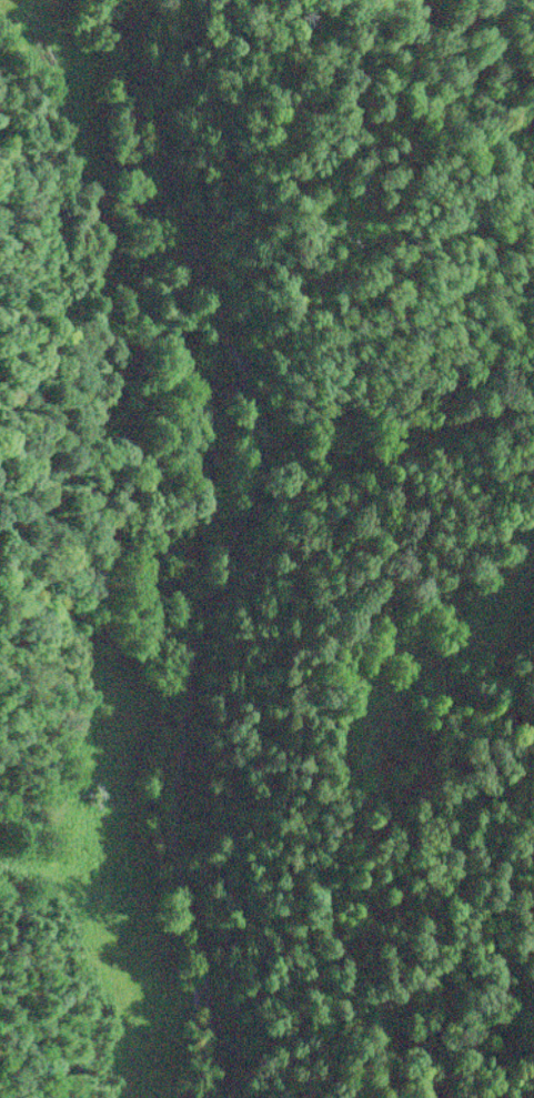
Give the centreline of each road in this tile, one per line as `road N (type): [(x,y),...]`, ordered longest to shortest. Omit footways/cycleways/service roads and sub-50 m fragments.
road 1 (track): [(232,1097),(235,1072),(209,899),(178,763),(170,583),(90,164),(70,0)]
road 2 (track): [(125,340),(158,338),(289,451),(396,434),(533,392)]
road 3 (track): [(533,548),(404,685),(372,728),(369,768)]

